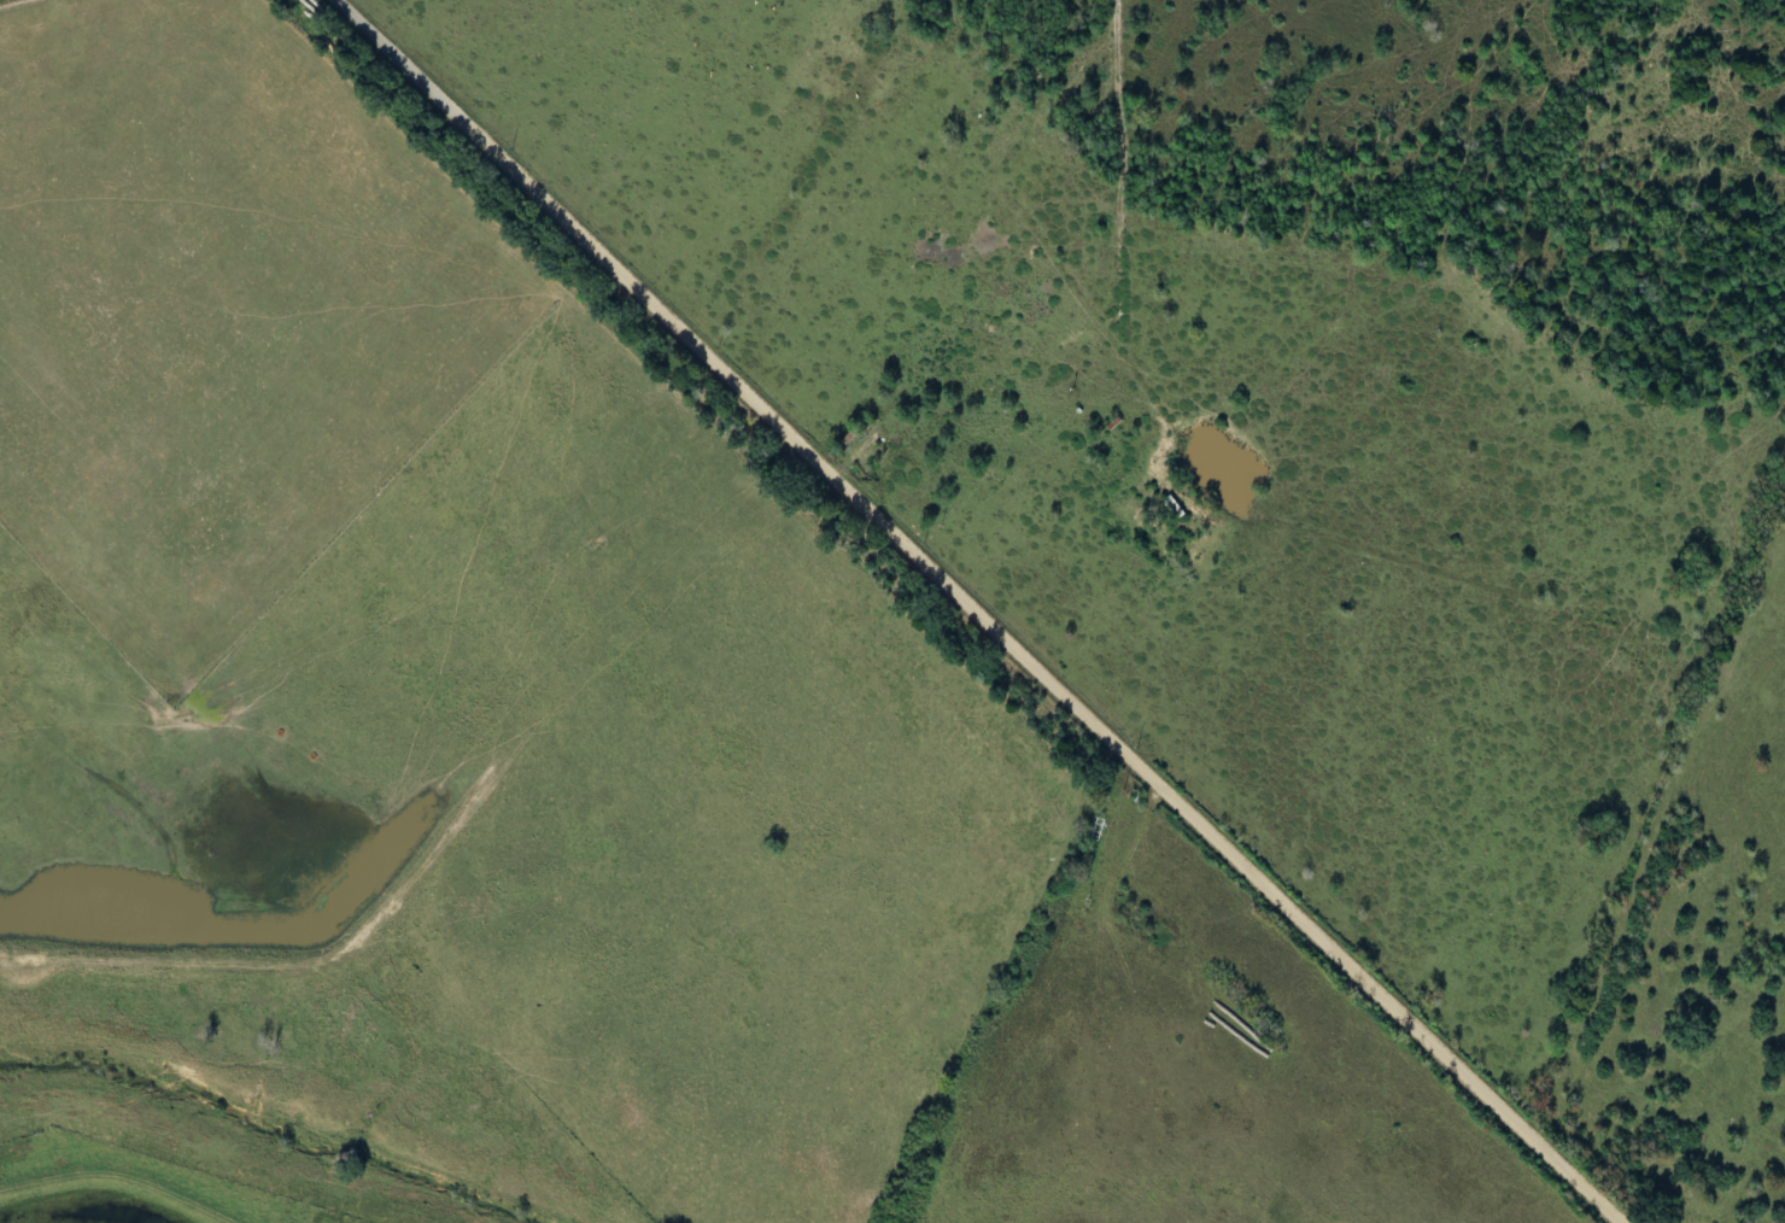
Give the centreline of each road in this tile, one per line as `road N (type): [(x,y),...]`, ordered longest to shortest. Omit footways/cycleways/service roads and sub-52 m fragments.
road 1 (residential): [(1621,1222),(335,0)]

